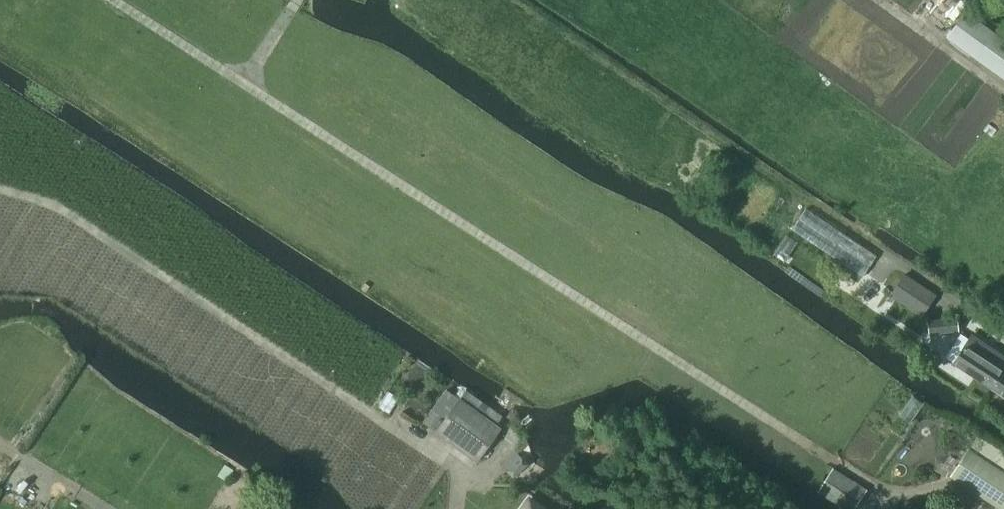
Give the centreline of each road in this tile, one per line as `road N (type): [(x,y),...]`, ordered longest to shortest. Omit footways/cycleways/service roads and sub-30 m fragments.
road 1 (track): [(886,496),(112,0)]
road 2 (track): [(964,302),(515,0)]
road 3 (track): [(458,467),(55,207),(0,189)]
road 4 (track): [(104,508),(0,441)]

